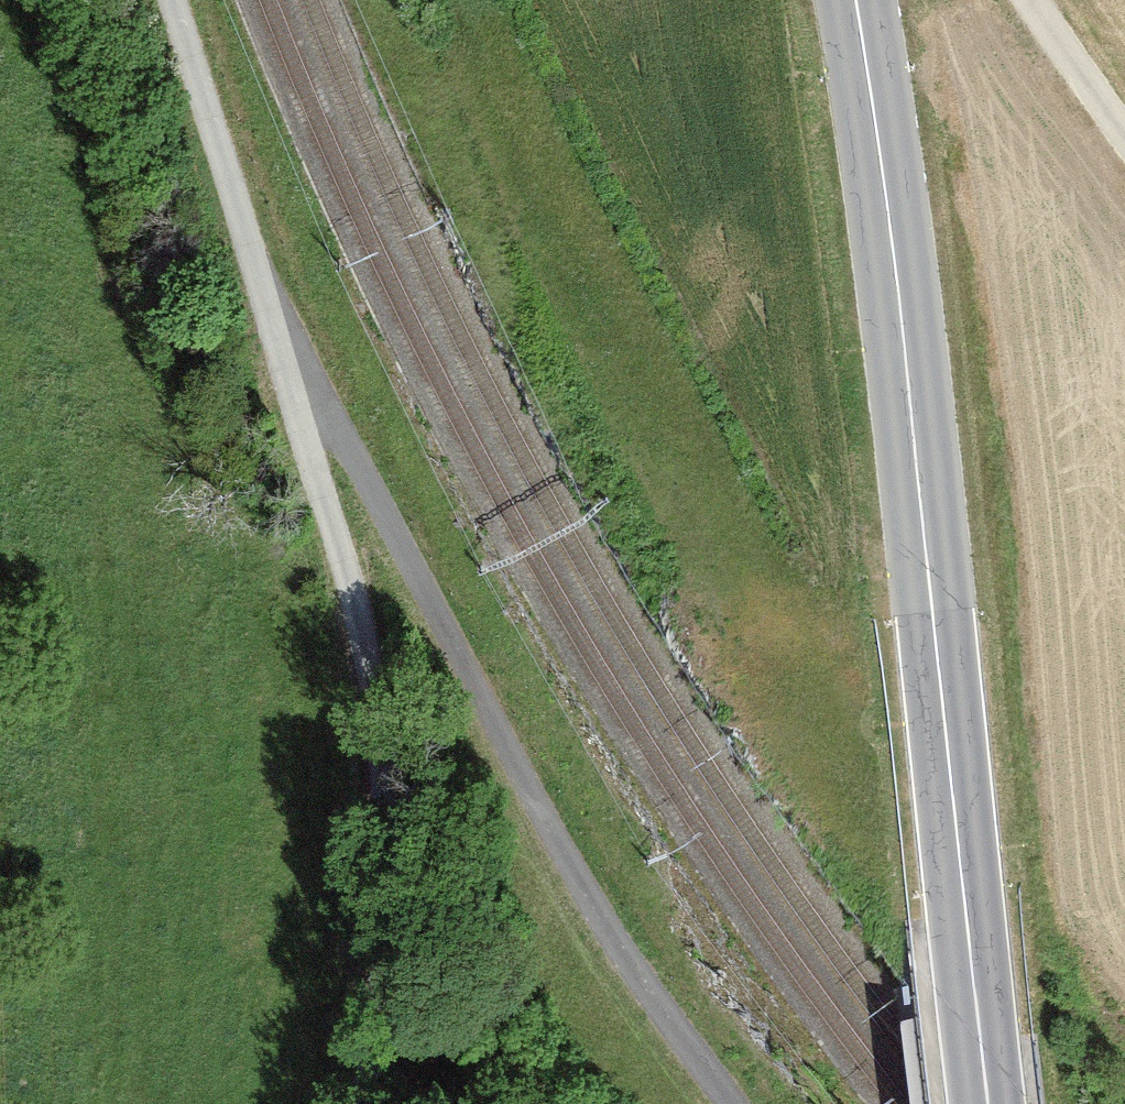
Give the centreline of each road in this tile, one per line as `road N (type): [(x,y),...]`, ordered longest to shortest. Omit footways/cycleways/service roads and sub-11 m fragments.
road 1 (primary): [(855,0),(896,277),(989,1103)]
road 2 (unclassified): [(729,1103),(622,951),(535,806),(303,351),(282,352)]
road 3 (unclassified): [(282,352),(351,591),(380,809),(380,964),(358,1103)]
road 4 (unclassified): [(171,0),(282,352)]
road 5 (track): [(1030,0),(1124,148)]

